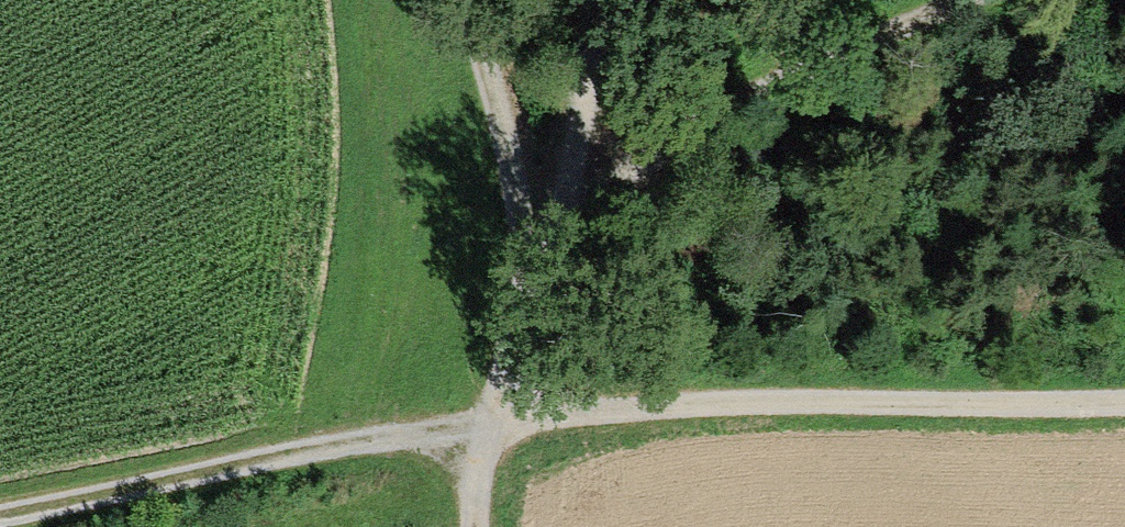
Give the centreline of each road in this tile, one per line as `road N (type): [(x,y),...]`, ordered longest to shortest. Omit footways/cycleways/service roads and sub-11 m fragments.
road 1 (track): [(476,526),(476,470),(490,417),(548,407),(765,402),(1124,402)]
road 2 (track): [(524,245),(490,417),(0,513)]
road 3 (track): [(524,245),(721,114),(972,0)]
road 4 (track): [(461,0),(495,100),(524,245)]
road 5 (track): [(524,245),(586,0)]

